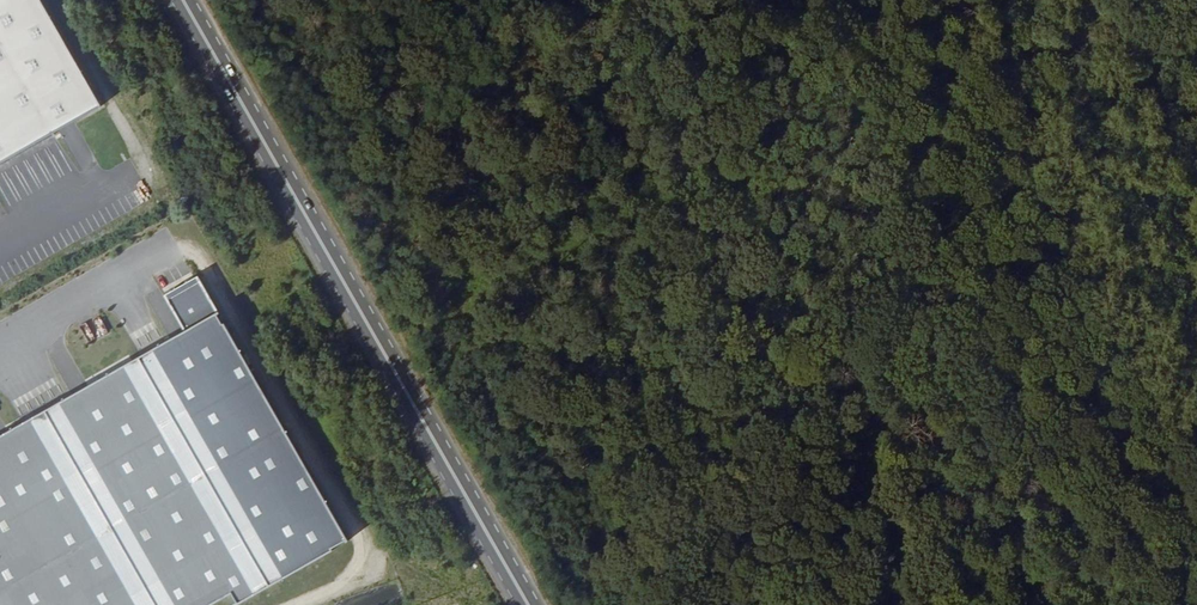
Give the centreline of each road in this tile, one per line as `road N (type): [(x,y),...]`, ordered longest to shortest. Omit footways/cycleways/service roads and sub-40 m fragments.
road 1 (primary): [(184,0),(529,604)]

